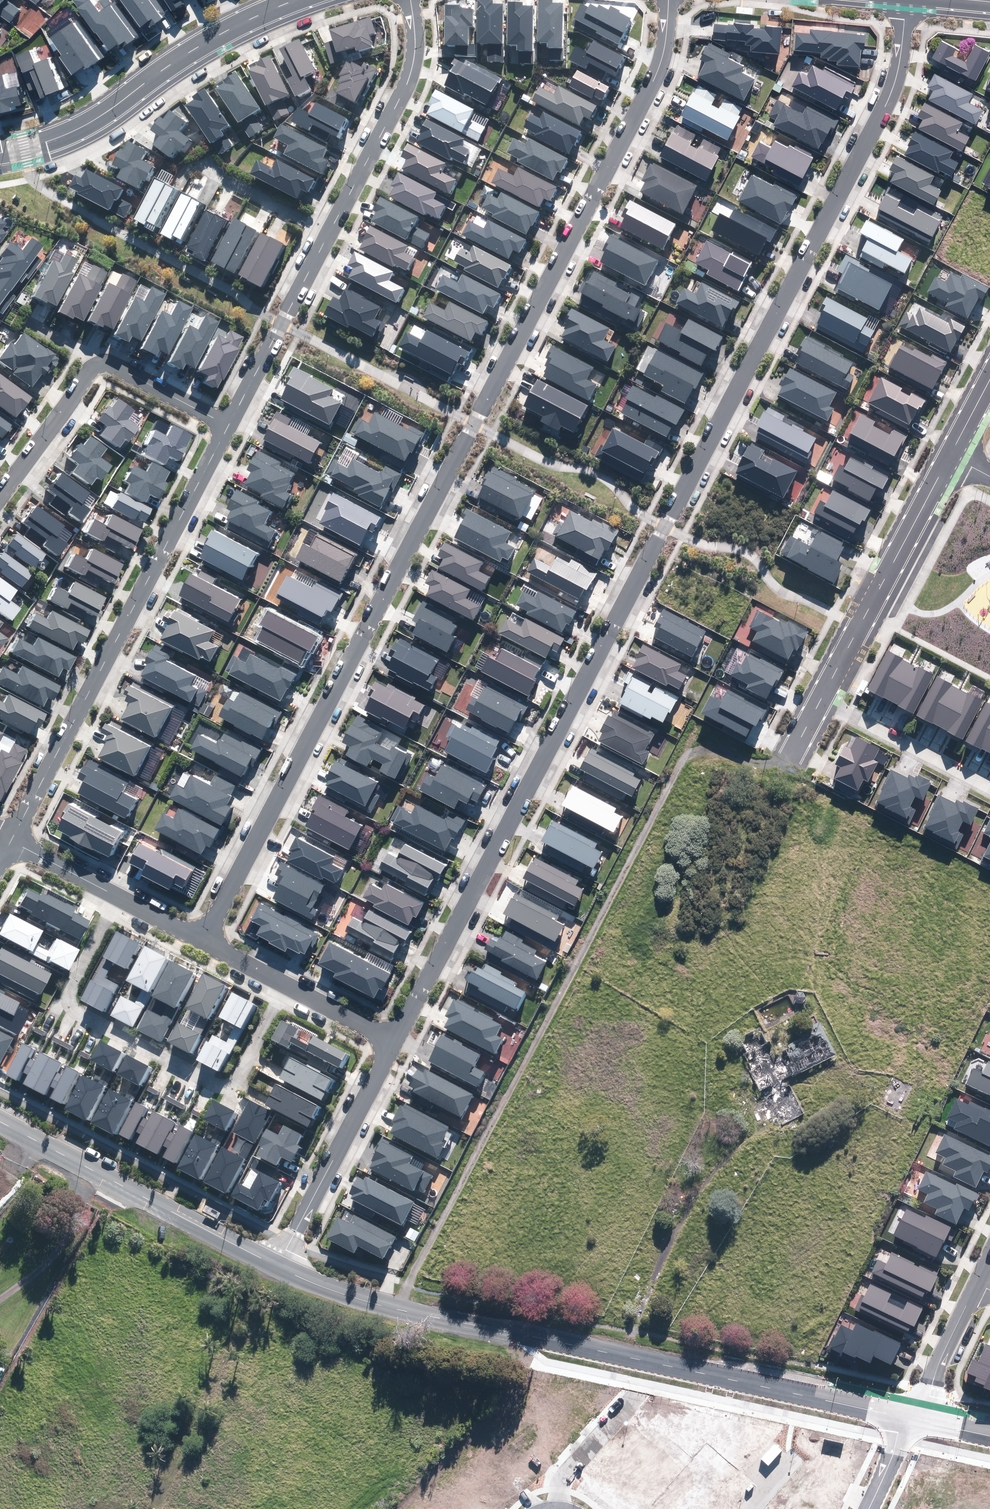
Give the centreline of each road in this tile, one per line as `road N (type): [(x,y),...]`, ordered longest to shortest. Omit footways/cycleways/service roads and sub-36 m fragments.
road 1 (residential): [(394,1042),(892,101),(909,0)]
road 2 (residential): [(206,941),(665,64),(672,0)]
road 3 (unknown): [(766,807),(945,901),(956,927),(951,958),(794,1288),(775,1293),(569,1186)]
road 4 (residential): [(276,1264),(396,1308),(908,1421)]
road 5 (unknown): [(790,760),(495,1330)]
road 6 (residential): [(11,839),(226,428)]
road 7 (residential): [(121,897),(72,991),(79,1015),(226,1087),(288,985)]
road 8 (residential): [(290,0),(208,40),(91,122),(0,153)]
road 9 (residential): [(0,1119),(276,1264)]
road 10 (residential): [(949,457),(822,700)]
road 11 (residential): [(276,1264),(394,1042)]
road 12 (residential): [(328,229),(412,61),(409,0)]
road 13 (residential): [(226,428),(328,229)]
road 14 (residential): [(822,700),(989,789)]
road 15 (residential): [(107,365),(92,370),(0,498)]
road 16 (residential): [(908,1421),(930,1396),(976,1290)]
road 17 (residential): [(328,229),(201,160)]
road 18 (residential): [(562,1508),(564,1476),(635,1397)]
road 19 (residential): [(226,428),(107,365)]
road 20 (residential): [(121,897),(11,839)]
road 21 (residential): [(394,1042),(288,985)]

